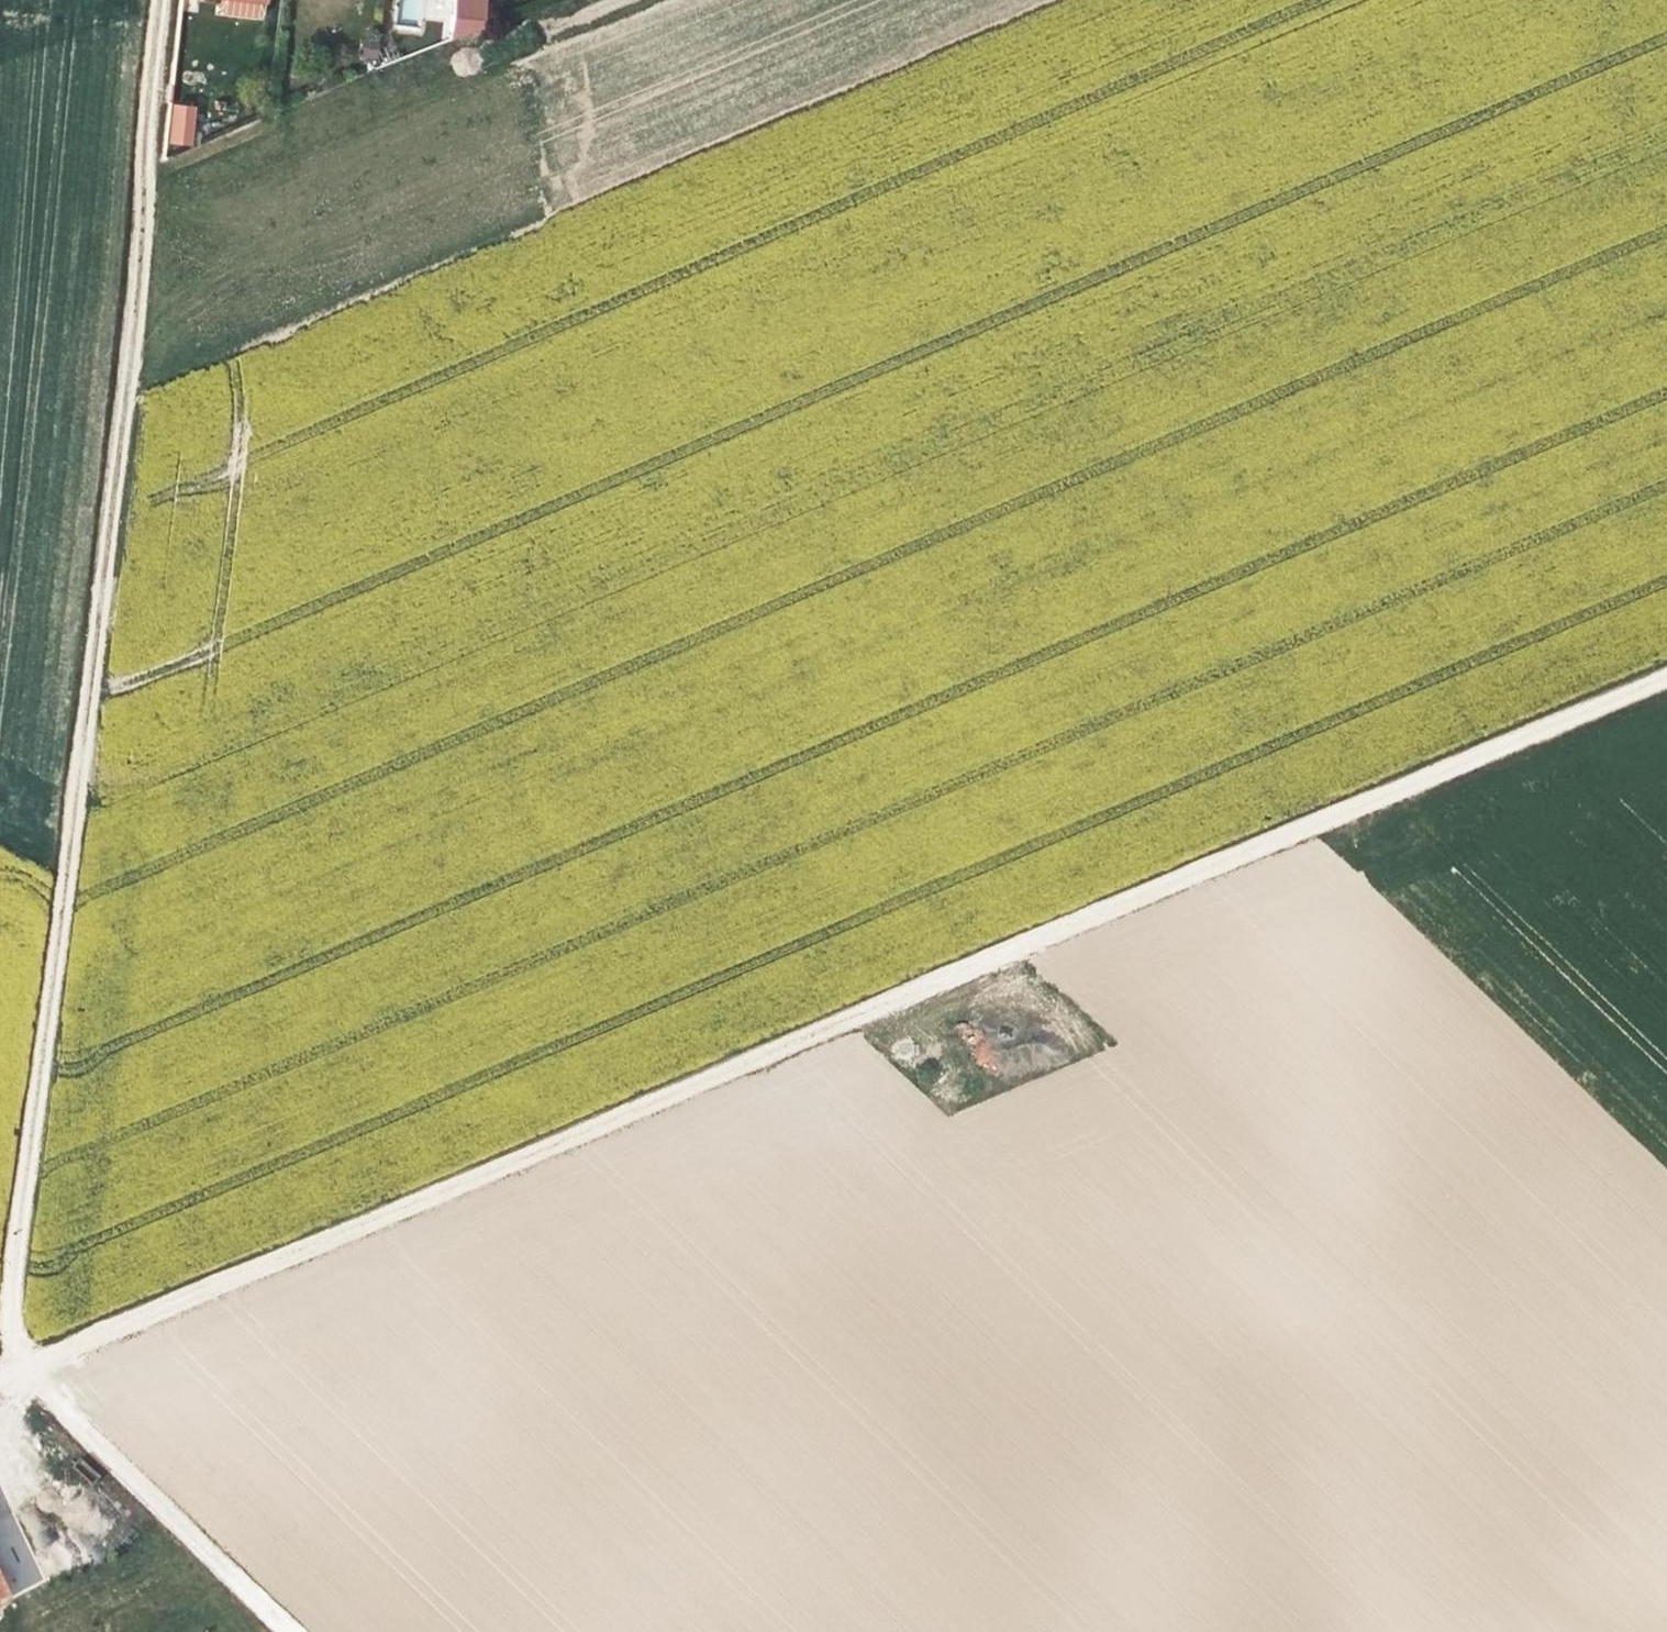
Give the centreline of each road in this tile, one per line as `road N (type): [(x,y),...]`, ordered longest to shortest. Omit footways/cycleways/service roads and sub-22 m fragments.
road 1 (track): [(20,1375),(1666,679)]
road 2 (track): [(288,1631),(20,1375),(8,1306),(165,0)]

